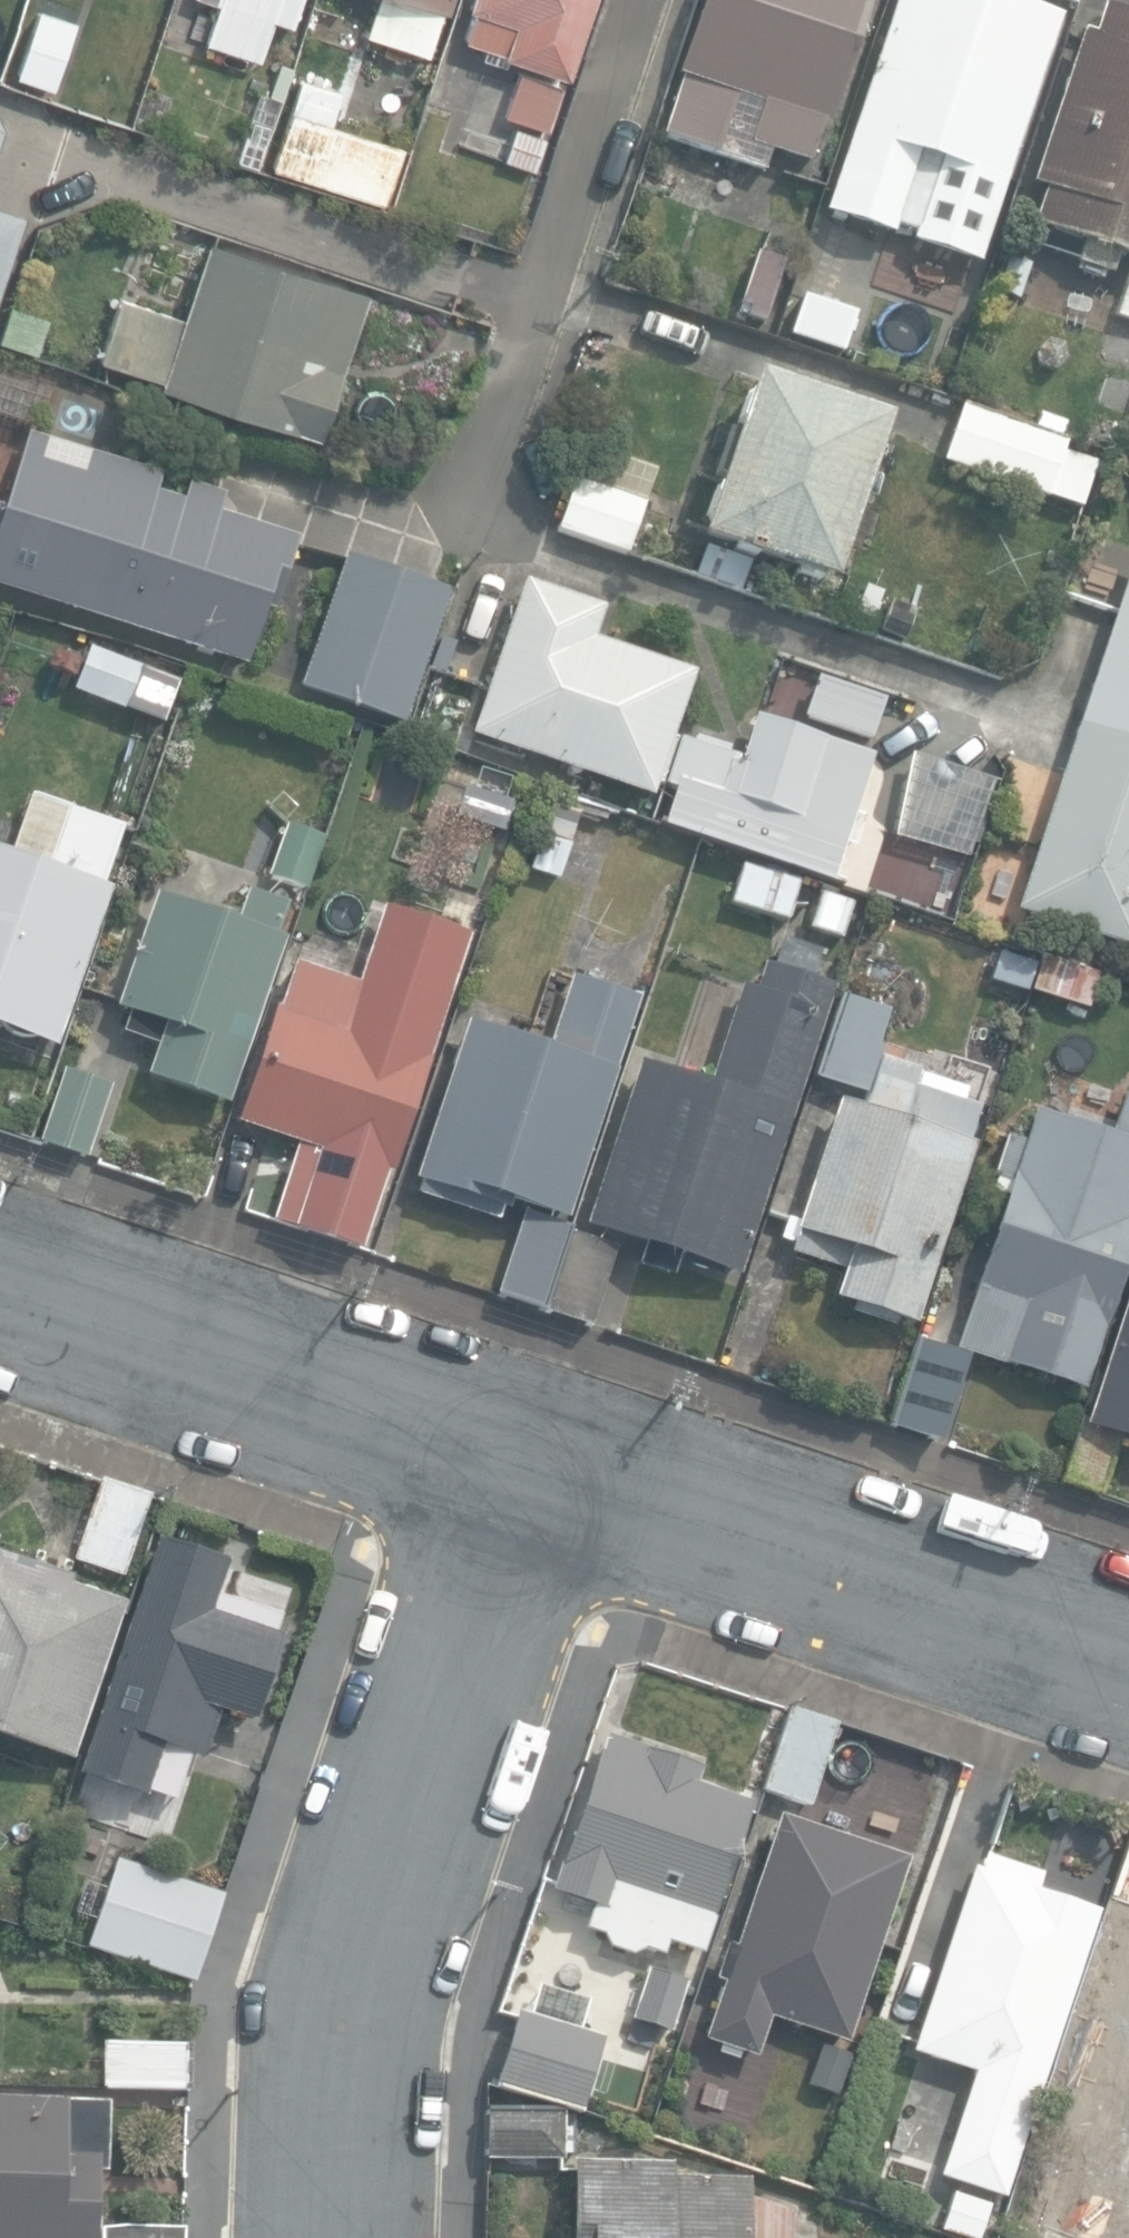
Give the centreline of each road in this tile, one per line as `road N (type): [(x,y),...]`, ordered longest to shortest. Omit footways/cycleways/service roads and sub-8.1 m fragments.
road 1 (residential): [(335,2237),(338,2059),(349,2001),(533,1455)]
road 2 (residential): [(1128,1651),(533,1455)]
road 3 (residential): [(533,1455),(0,1284)]
road 4 (residential): [(477,510),(535,298),(637,0)]

